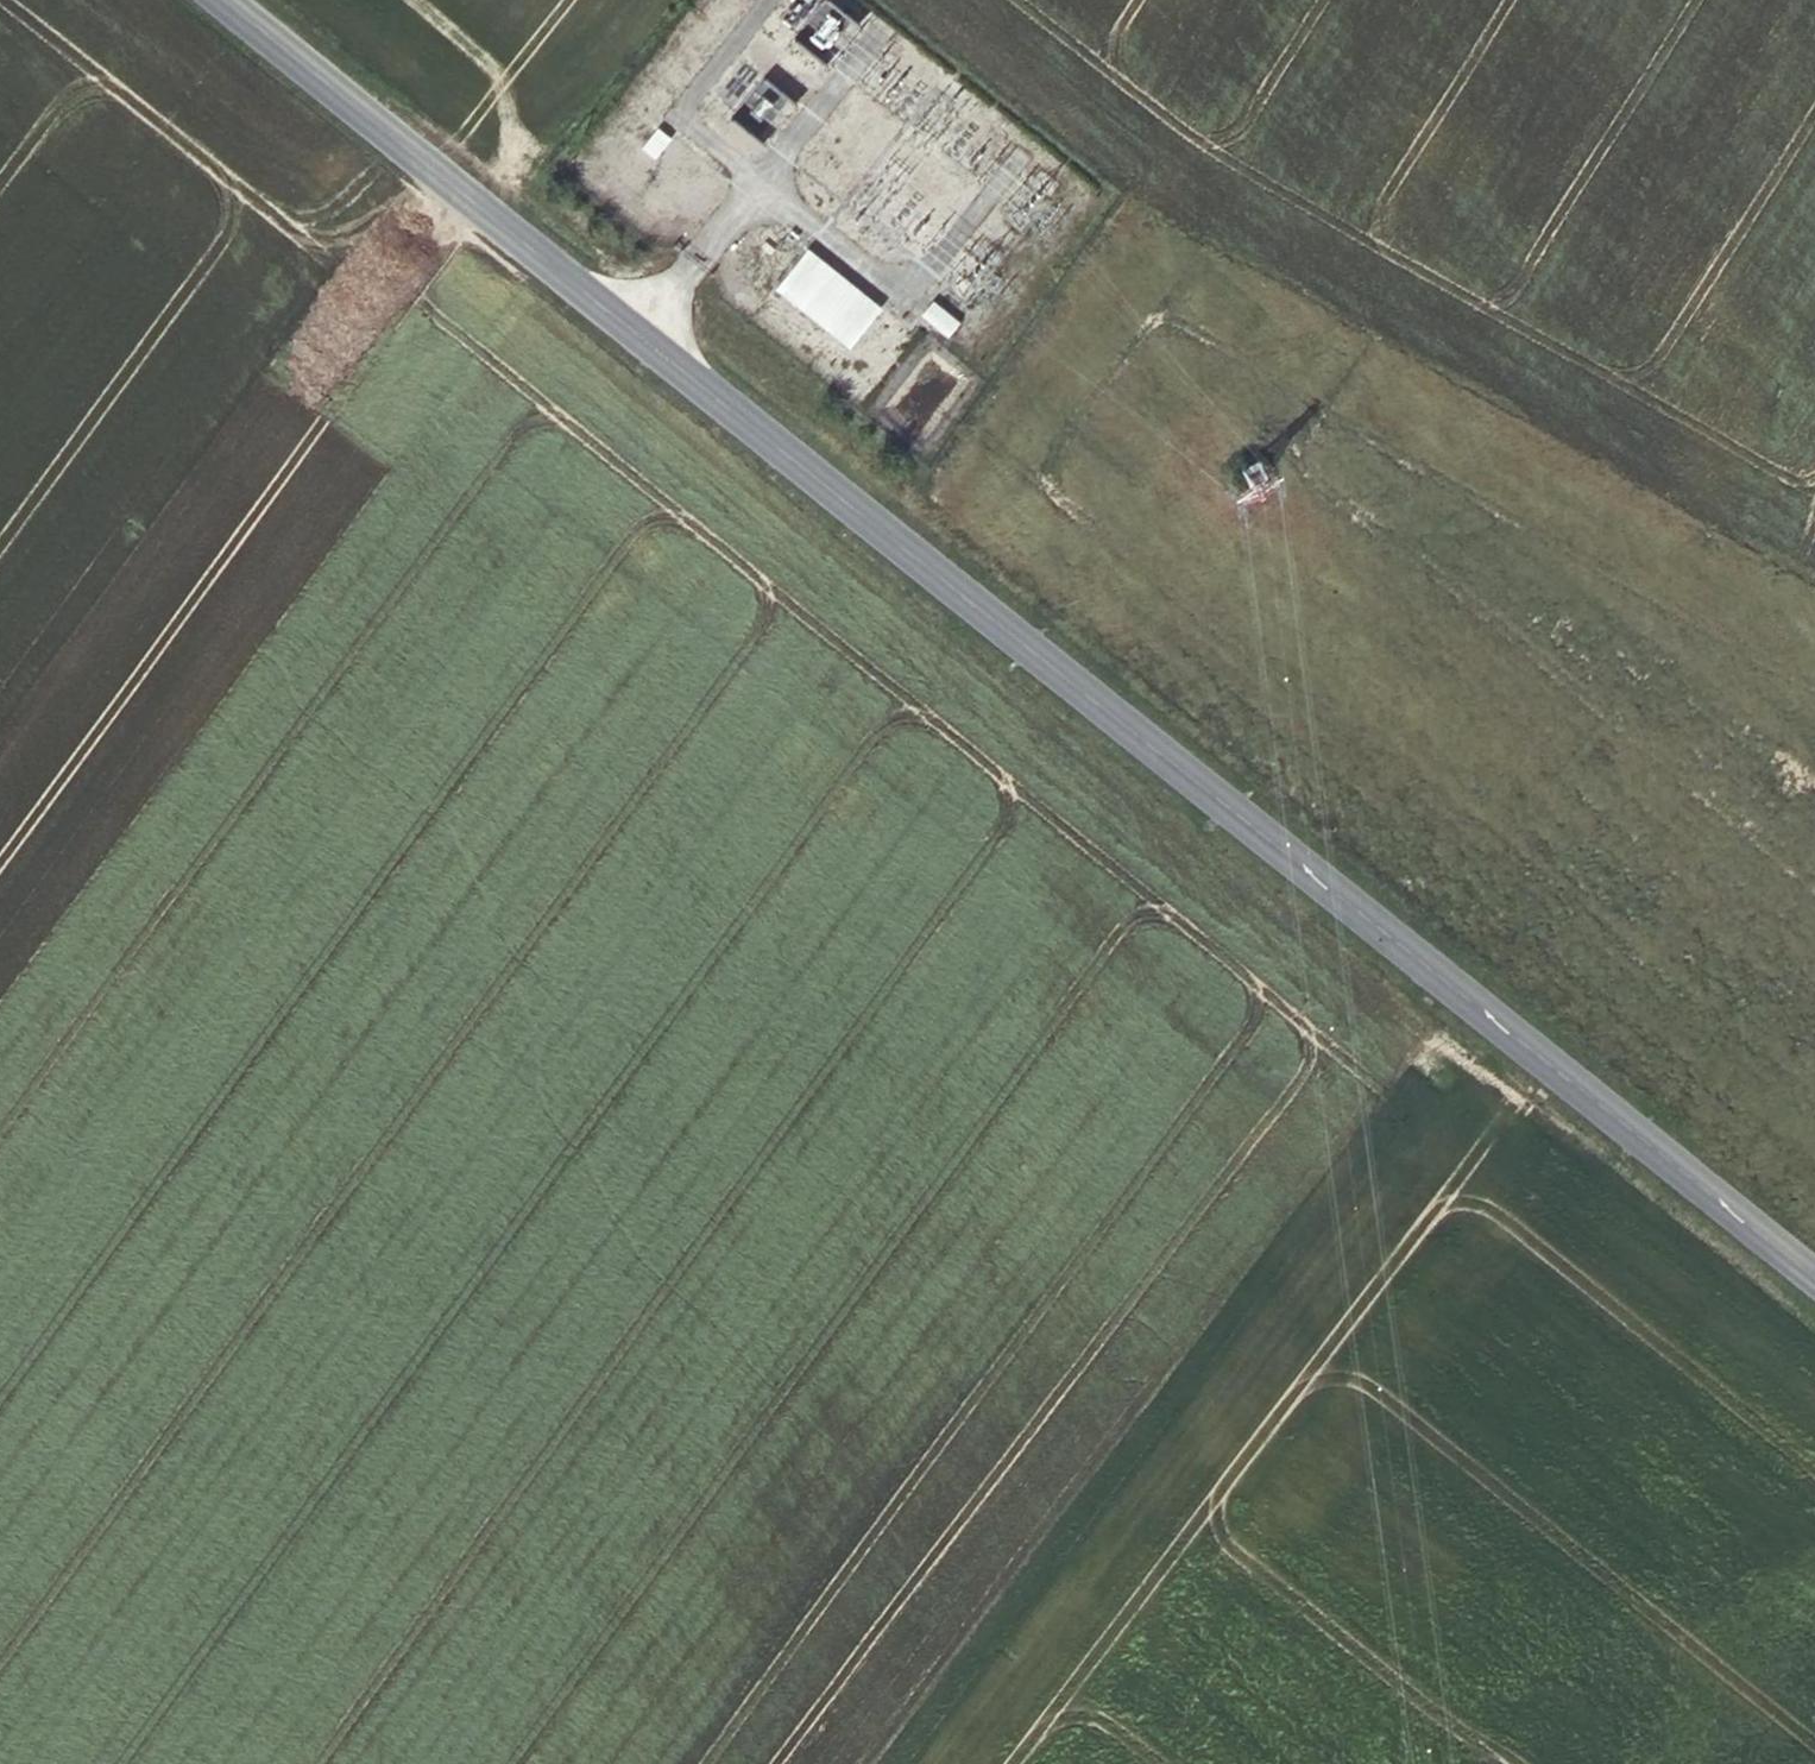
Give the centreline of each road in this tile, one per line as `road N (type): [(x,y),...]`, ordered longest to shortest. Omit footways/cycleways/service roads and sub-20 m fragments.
road 1 (secondary): [(229,0),(1814,1277)]

